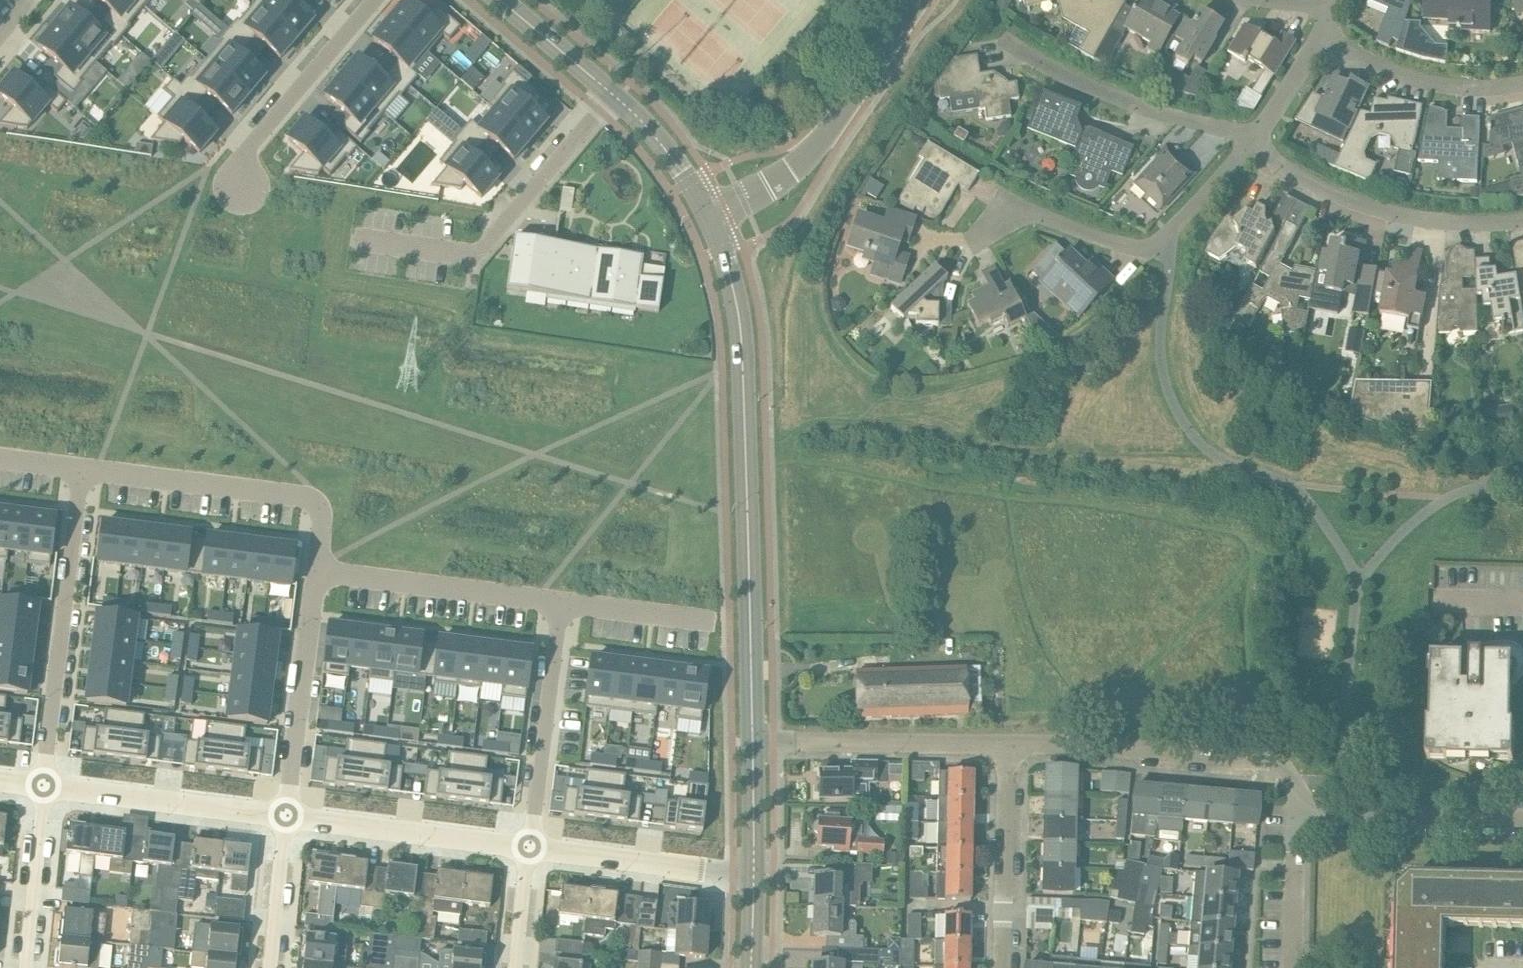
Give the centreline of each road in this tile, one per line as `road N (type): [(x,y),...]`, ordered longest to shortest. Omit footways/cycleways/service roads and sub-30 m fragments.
road 1 (tertiary): [(755,742),(746,355),(738,288),(712,213)]
road 2 (residential): [(981,233),(1013,205),(1134,252),(1163,240),(1248,147)]
road 3 (residential): [(1299,816),(1293,778),(1268,760),(1008,746)]
road 4 (residential): [(613,97),(475,255),(362,238)]
road 5 (residential): [(79,466),(45,783)]
road 6 (residential): [(79,466),(307,497),(320,508),(317,569)]
road 7 (tertiary): [(712,213),(810,153),(917,0)]
road 8 (residential): [(1522,220),(1446,224),(1362,208),(1248,147)]
road 9 (residential): [(1255,138),(1154,112),(1011,49)]
road 10 (residential): [(1008,746),(755,742)]
road 11 (residential): [(558,600),(530,847)]
road 12 (residential): [(530,847),(285,814)]
road 13 (residential): [(317,569),(285,814)]
road 14 (residential): [(317,569),(558,600)]
road 15 (residential): [(285,814),(45,783)]
road 16 (residential): [(242,188),(243,160),(372,0)]
road 17 (residential): [(754,873),(530,847)]
road 18 (residential): [(1522,820),(1299,816)]
road 19 (residential): [(1001,967),(1008,746)]
road 20 (residential): [(1322,36),(1386,71),(1449,85),(1522,85)]
road 21 (residential): [(26,967),(45,783)]
road 22 (residential): [(558,600),(712,620)]
road 23 (residential): [(269,967),(285,814)]
road 24 (unclassified): [(712,213),(667,150),(613,97)]
road 25 (residential): [(1293,967),(1299,816)]
road 26 (unclassified): [(613,97),(501,0)]
road 27 (tertiary): [(754,873),(755,742)]
road 28 (residential): [(1255,138),(1322,36)]
road 29 (residential): [(516,967),(530,847)]

